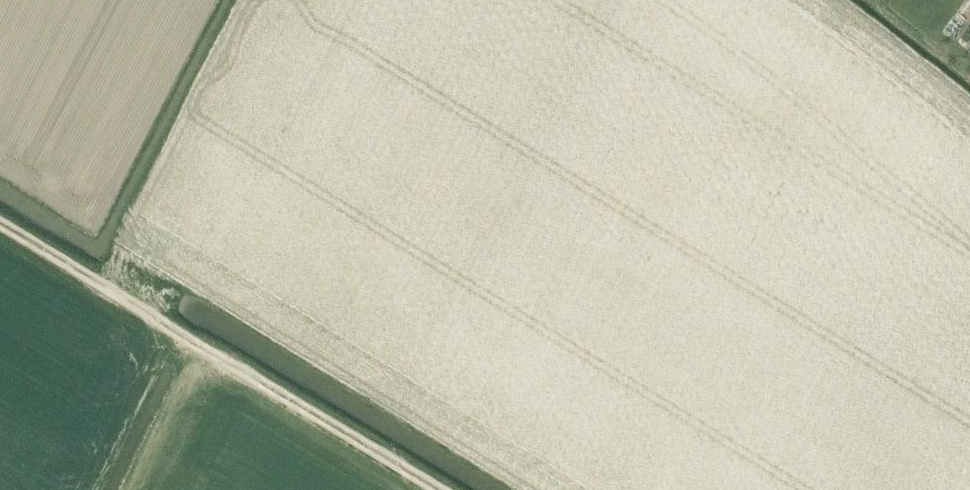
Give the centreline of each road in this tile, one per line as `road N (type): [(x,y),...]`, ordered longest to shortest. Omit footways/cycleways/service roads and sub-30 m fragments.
road 1 (track): [(0,215),(444,489)]

